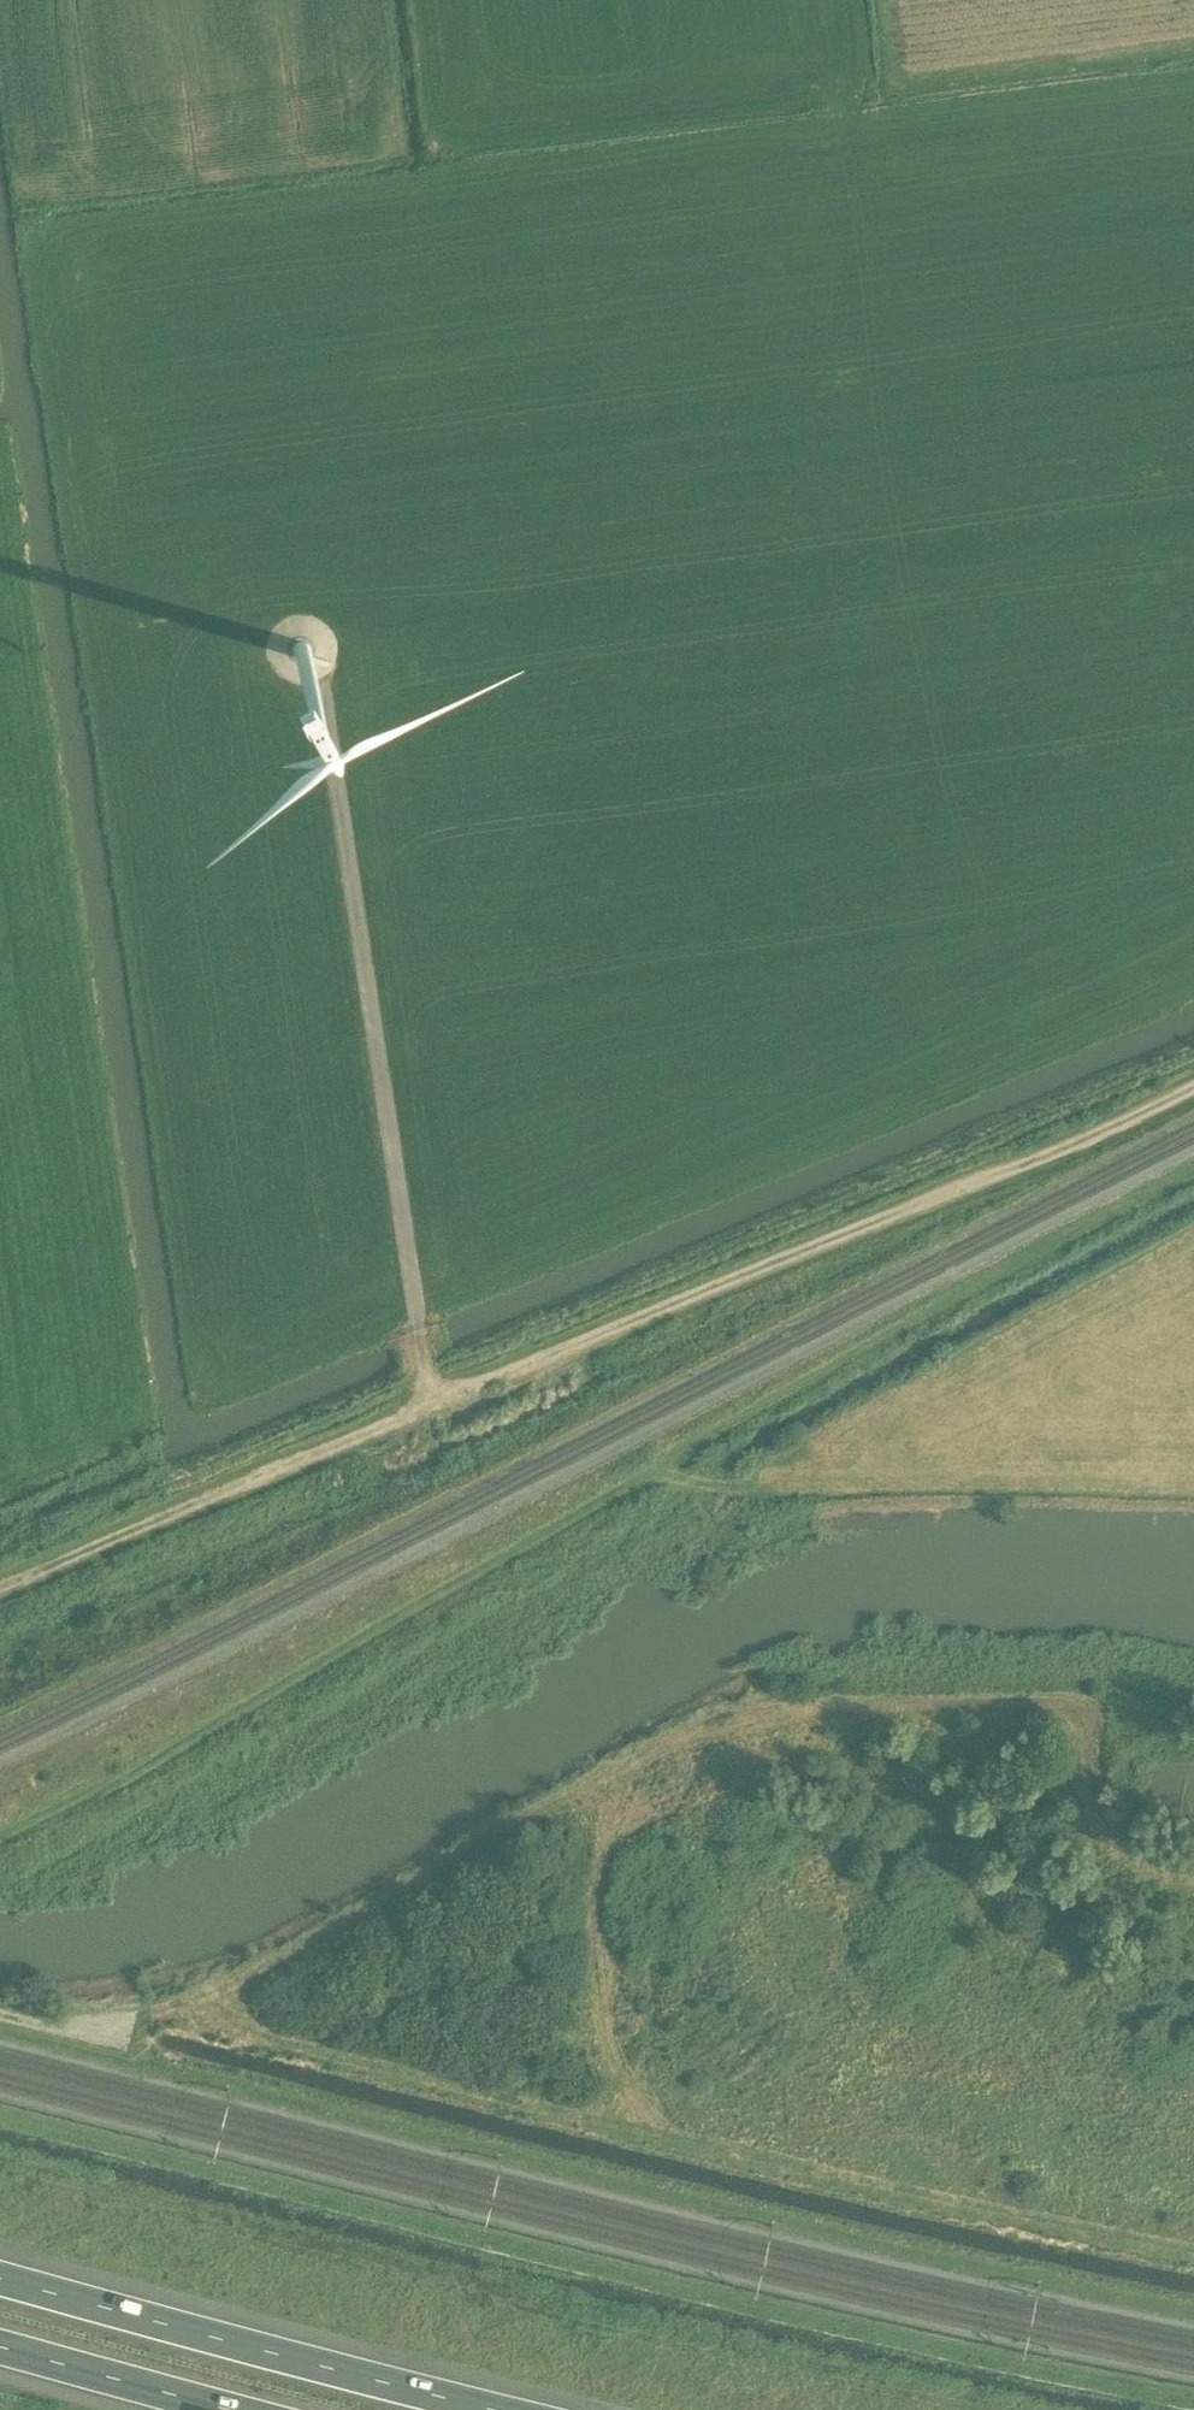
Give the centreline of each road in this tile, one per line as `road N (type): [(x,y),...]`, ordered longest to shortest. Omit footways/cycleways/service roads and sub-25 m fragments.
road 1 (motorway): [(501,2409),(0,2279)]
road 2 (motorway): [(0,2346),(229,2409)]

